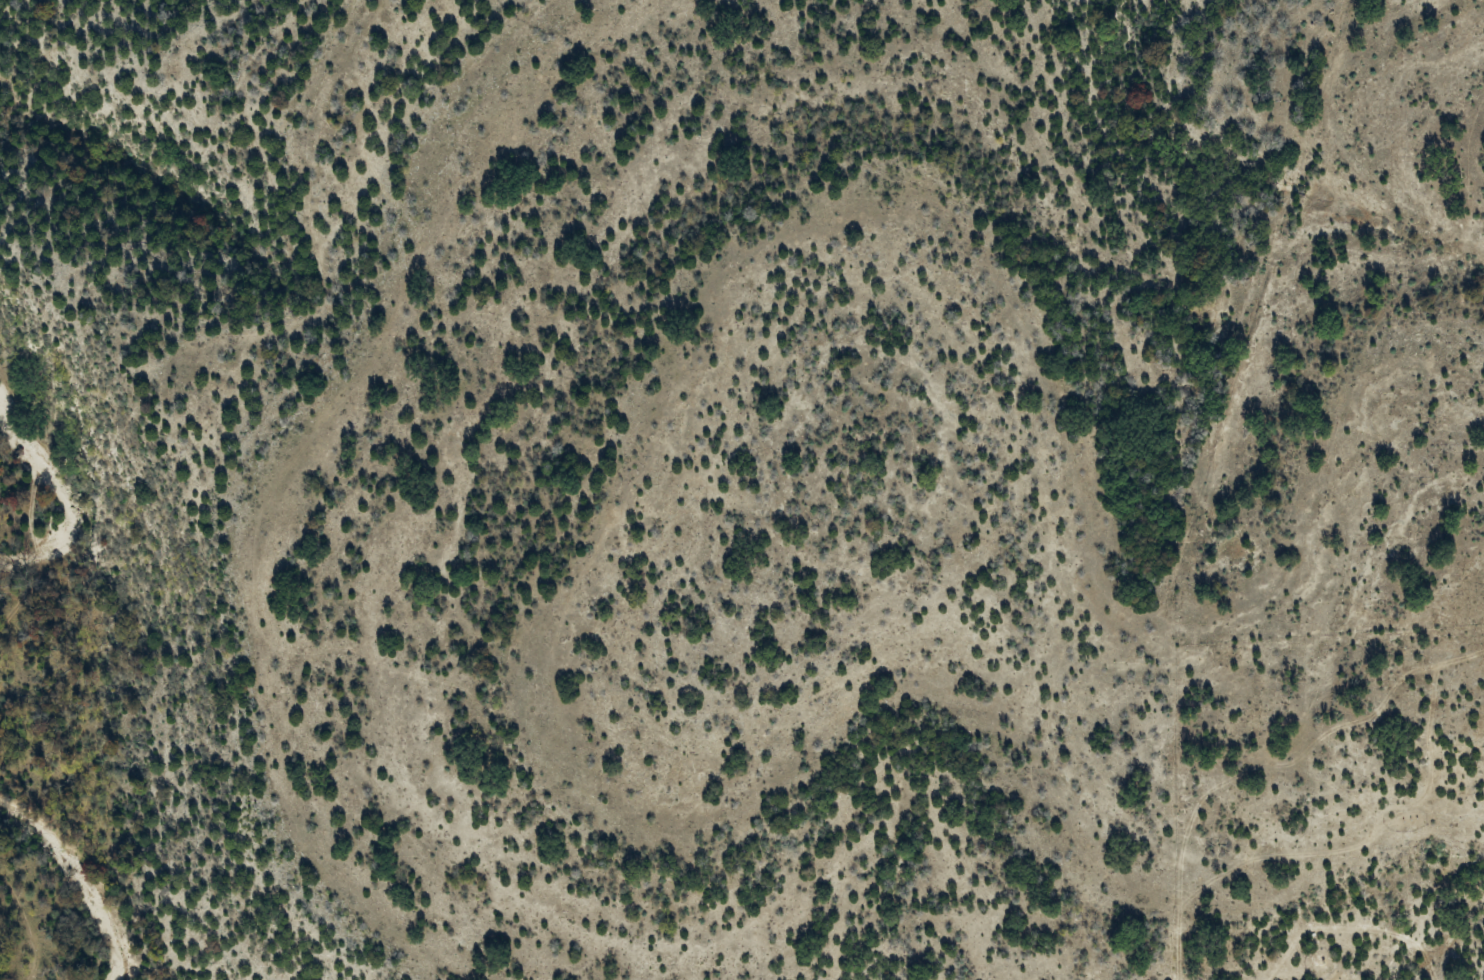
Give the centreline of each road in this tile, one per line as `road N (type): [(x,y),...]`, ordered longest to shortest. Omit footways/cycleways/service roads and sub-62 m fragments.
road 1 (residential): [(0,622),(65,560),(75,456),(0,362)]
road 2 (residential): [(43,979),(0,839)]

